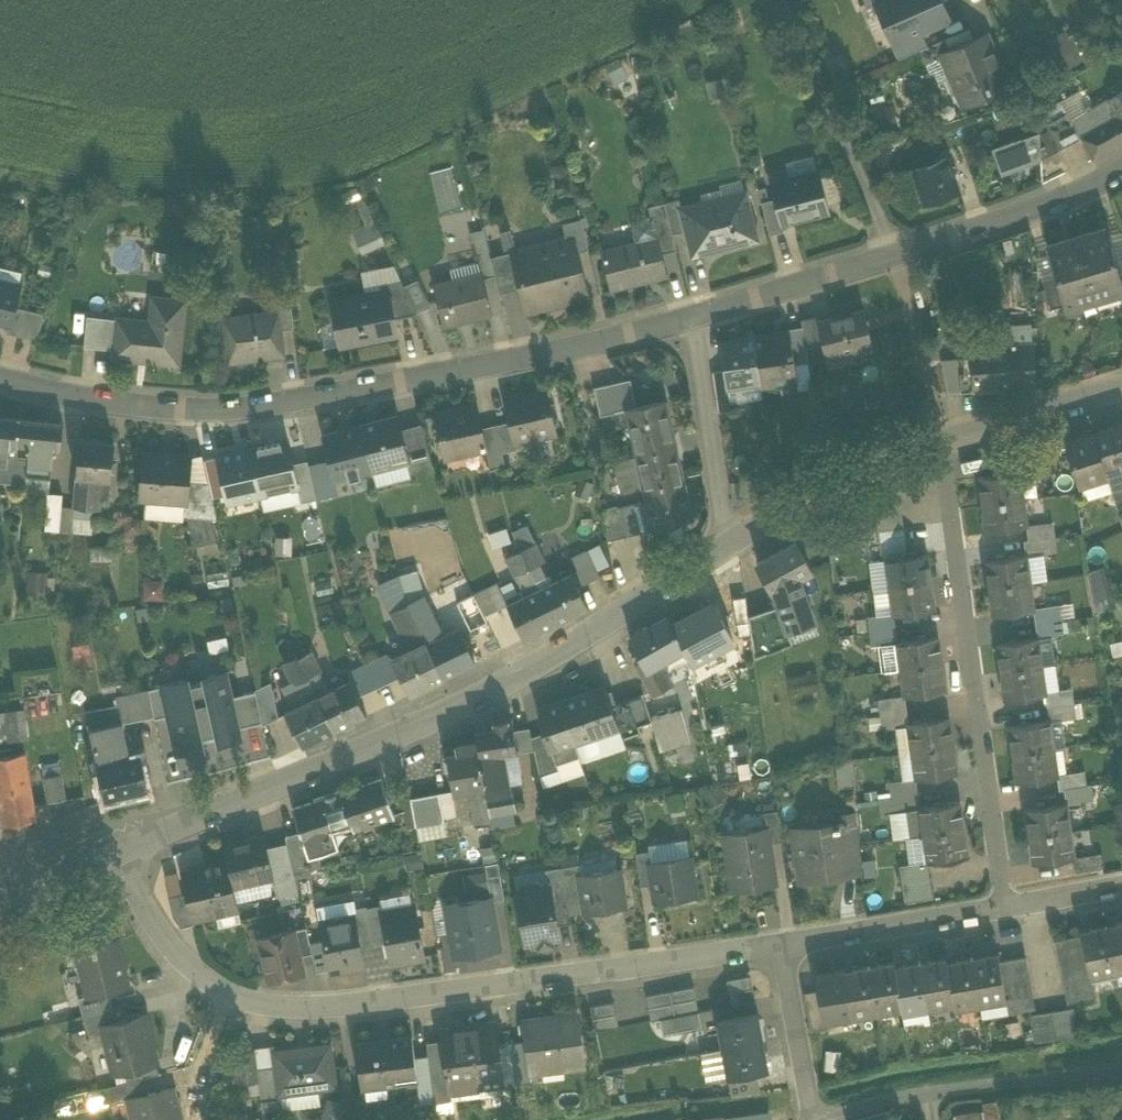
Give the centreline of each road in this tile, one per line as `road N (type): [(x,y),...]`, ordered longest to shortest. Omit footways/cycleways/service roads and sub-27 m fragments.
road 1 (residential): [(106,857),(478,696),(838,480),(941,445)]
road 2 (residential): [(895,253),(690,316),(293,407),(139,409),(0,375)]
road 3 (unclassified): [(106,857),(201,980),(253,1004),(319,1011),(781,948)]
road 4 (unclassified): [(1005,912),(941,445)]
road 5 (residential): [(1121,1068),(930,1091),(814,1115)]
road 6 (unclassified): [(781,0),(895,253)]
road 7 (residential): [(1121,170),(895,253)]
road 8 (unclassified): [(781,948),(1005,912)]
road 9 (unclassified): [(941,445),(895,253)]
road 10 (residential): [(941,445),(1121,390)]
road 11 (residential): [(814,1115),(781,948)]
road 12 (residential): [(0,927),(106,857)]

